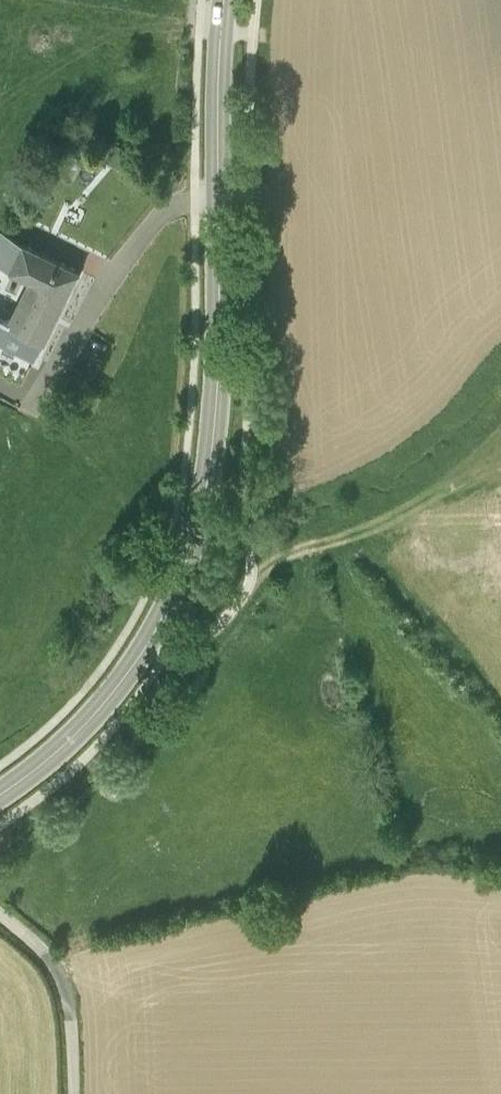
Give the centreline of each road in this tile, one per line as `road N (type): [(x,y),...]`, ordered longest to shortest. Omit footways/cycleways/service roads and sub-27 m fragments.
road 1 (tertiary): [(0,790),(87,718),(117,681),(159,619),(193,533),(217,395),(223,0)]
road 2 (unclassified): [(73,1093),(72,1026),(60,973),(0,914)]

